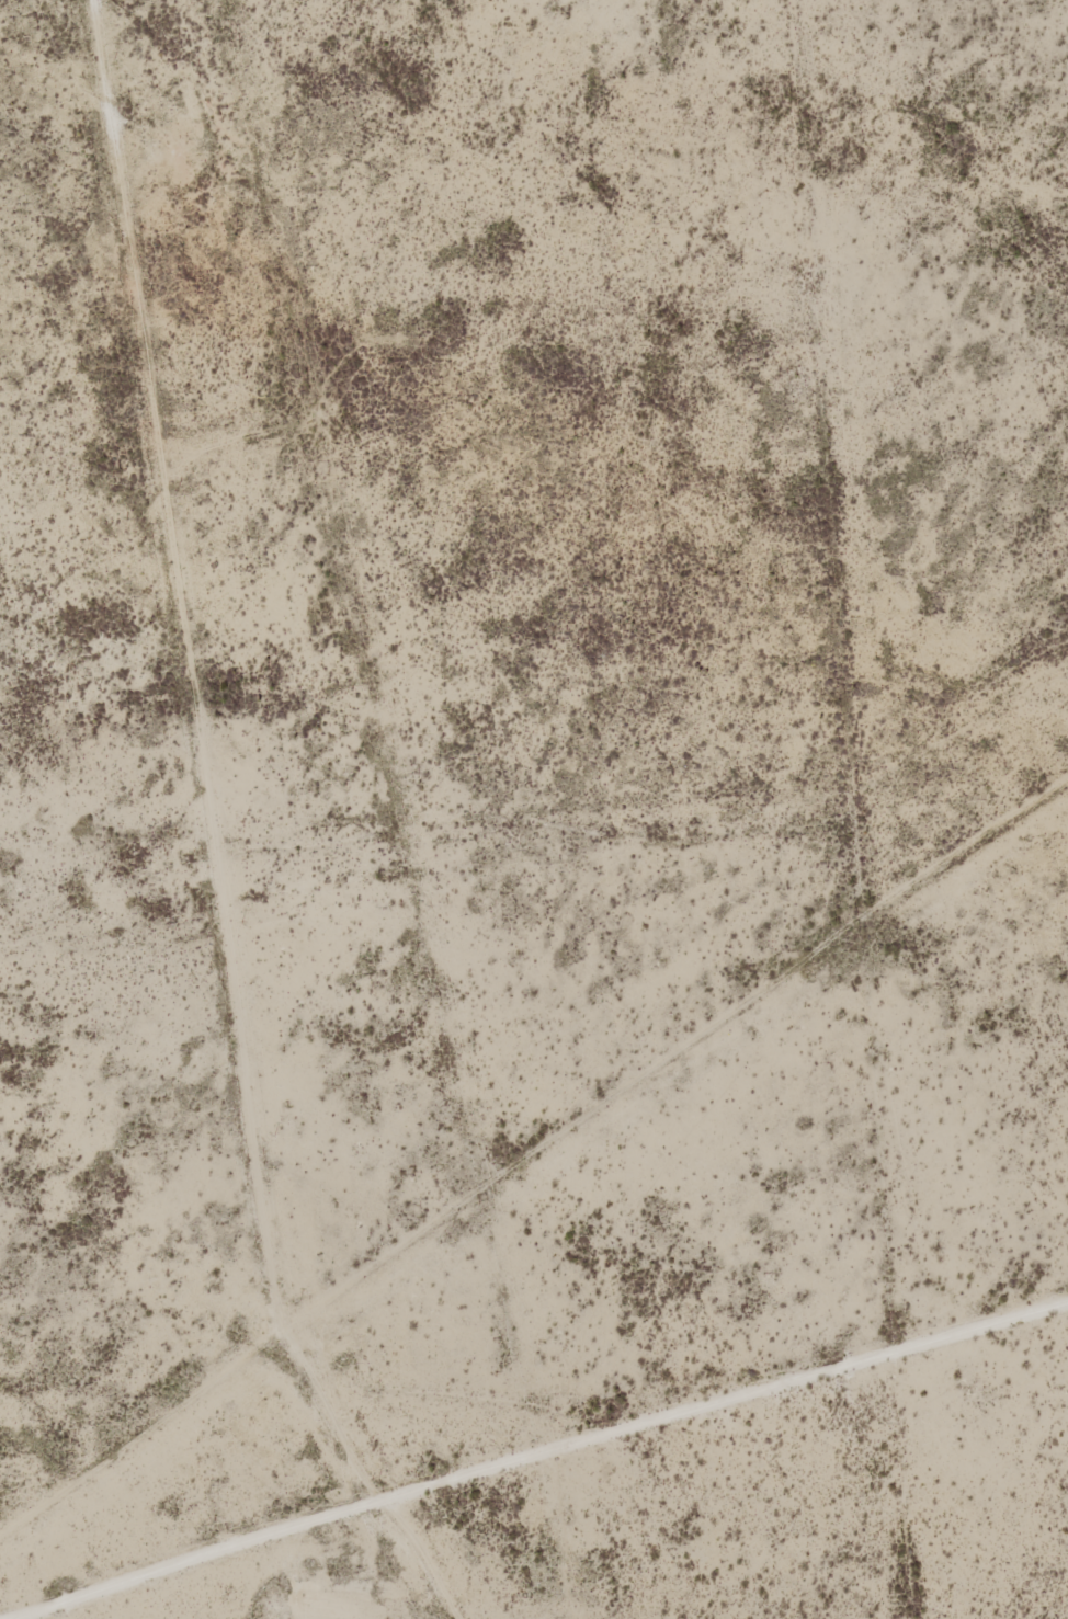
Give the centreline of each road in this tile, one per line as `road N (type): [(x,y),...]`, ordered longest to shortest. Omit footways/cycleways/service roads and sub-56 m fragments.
road 1 (residential): [(22,1618),(1067,1320)]

